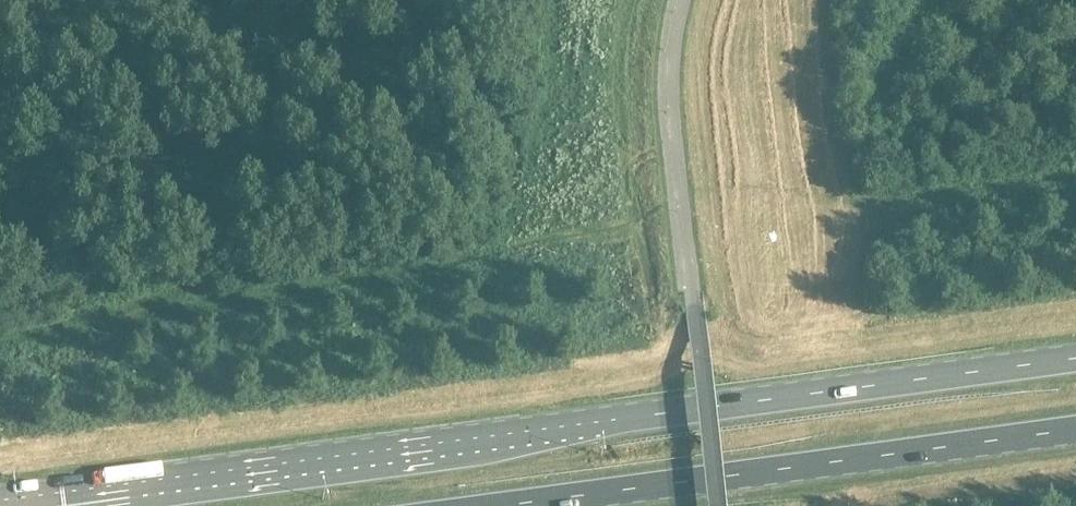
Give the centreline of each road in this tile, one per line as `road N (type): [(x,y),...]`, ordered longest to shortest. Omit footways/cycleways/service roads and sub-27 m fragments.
road 1 (trunk): [(1075,357),(4,503)]
road 2 (trunk): [(464,505),(1075,424)]

